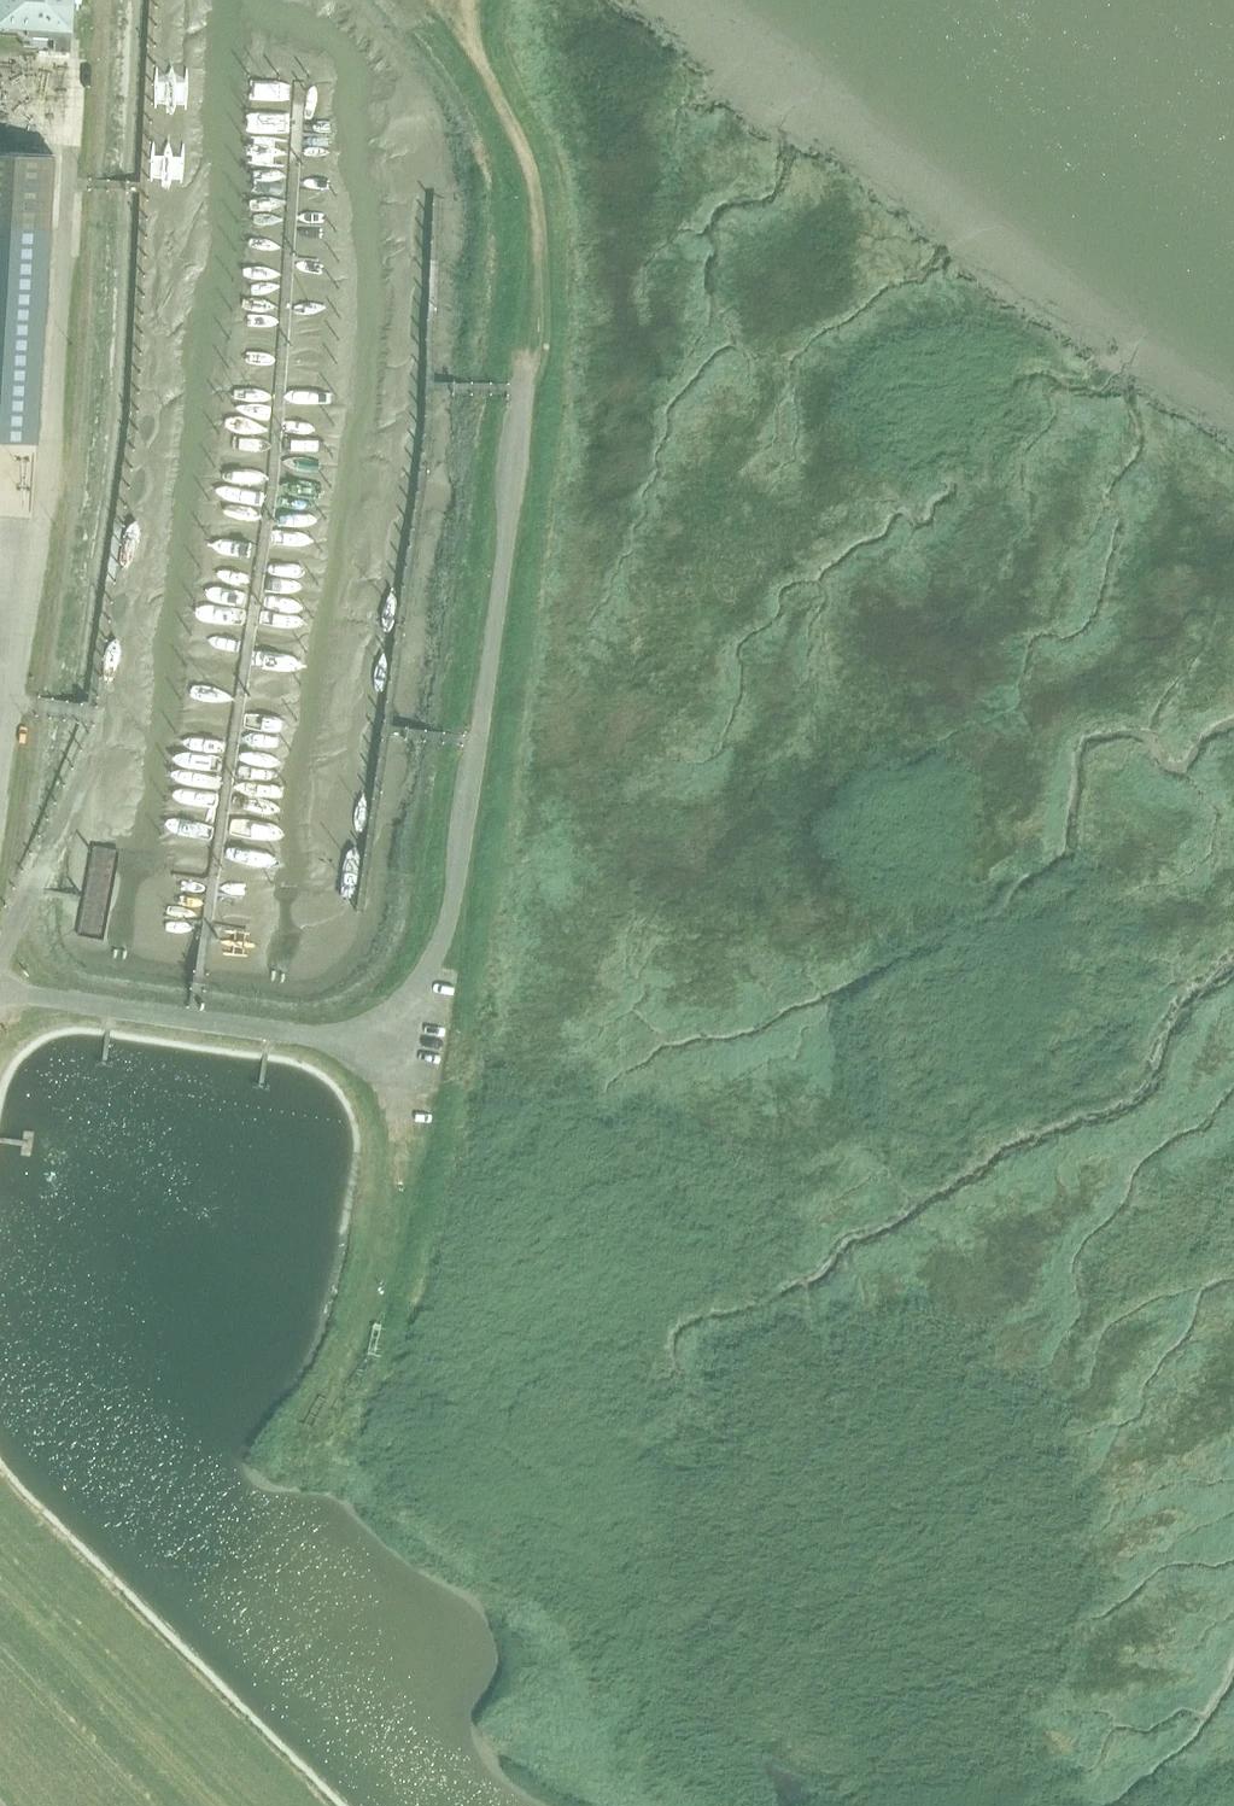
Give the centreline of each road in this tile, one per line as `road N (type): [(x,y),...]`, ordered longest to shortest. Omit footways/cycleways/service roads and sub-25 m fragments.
road 1 (unclassified): [(524,365),(451,934),(427,976),(393,1011),(335,1033),(0,988)]
road 2 (track): [(213,1805),(0,1575)]

